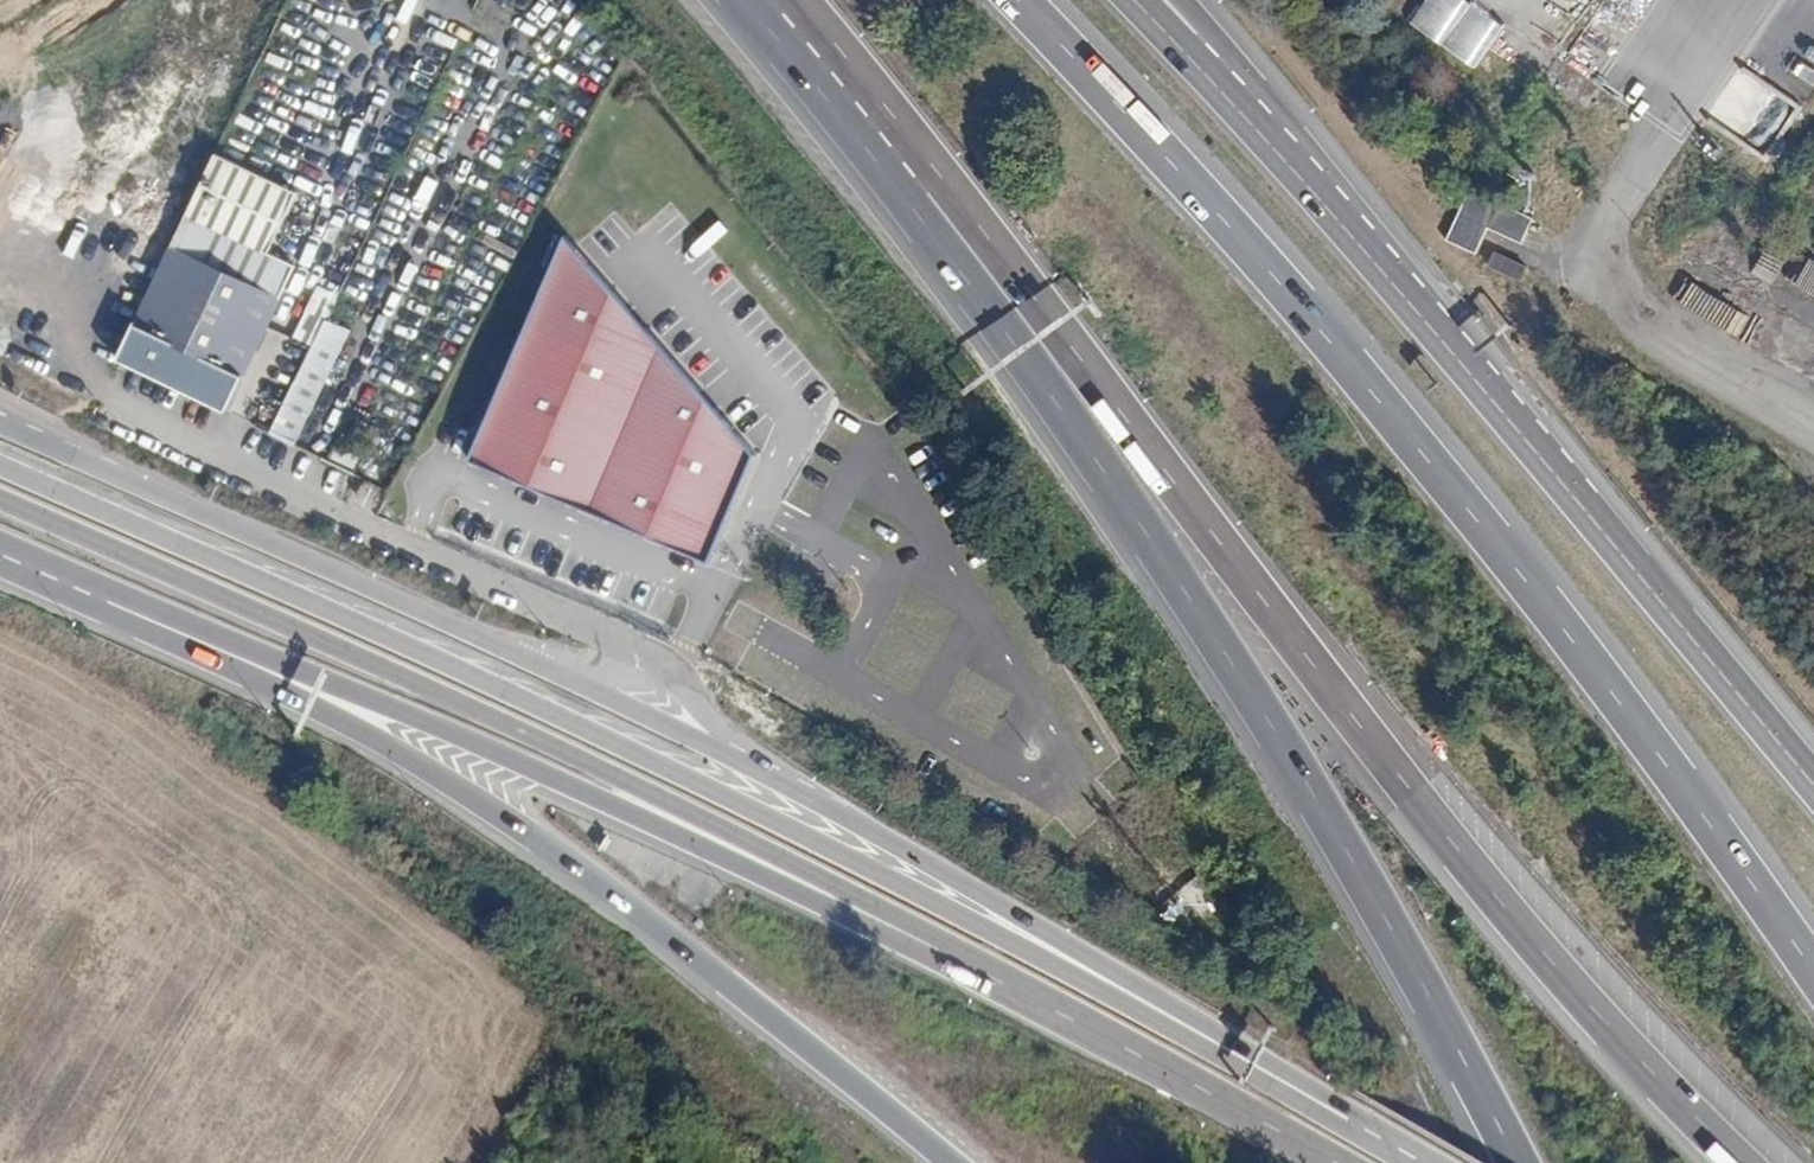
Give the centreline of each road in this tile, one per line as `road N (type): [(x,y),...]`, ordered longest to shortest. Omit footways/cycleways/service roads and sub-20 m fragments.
road 1 (primary): [(1324,1109),(1043,930),(798,793),(478,637),(0,422)]
road 2 (primary): [(1324,1109),(749,807),(0,466)]
road 3 (motorway): [(1813,968),(1715,820),(1372,378),(1024,0)]
road 4 (motorway): [(947,219),(1638,1076),(1723,1162)]
road 5 (motorway): [(947,219),(1437,1003),(1512,1162)]
road 6 (motorway): [(65,579),(327,712),(515,824),(950,1162)]
road 7 (primary): [(0,500),(565,752),(944,952)]
road 8 (motorway): [(1813,788),(1182,42)]
road 9 (primary): [(65,579),(508,754),(944,952)]
road 10 (primary): [(944,952),(1327,1162)]
road 11 (motorway): [(769,0),(947,219)]

